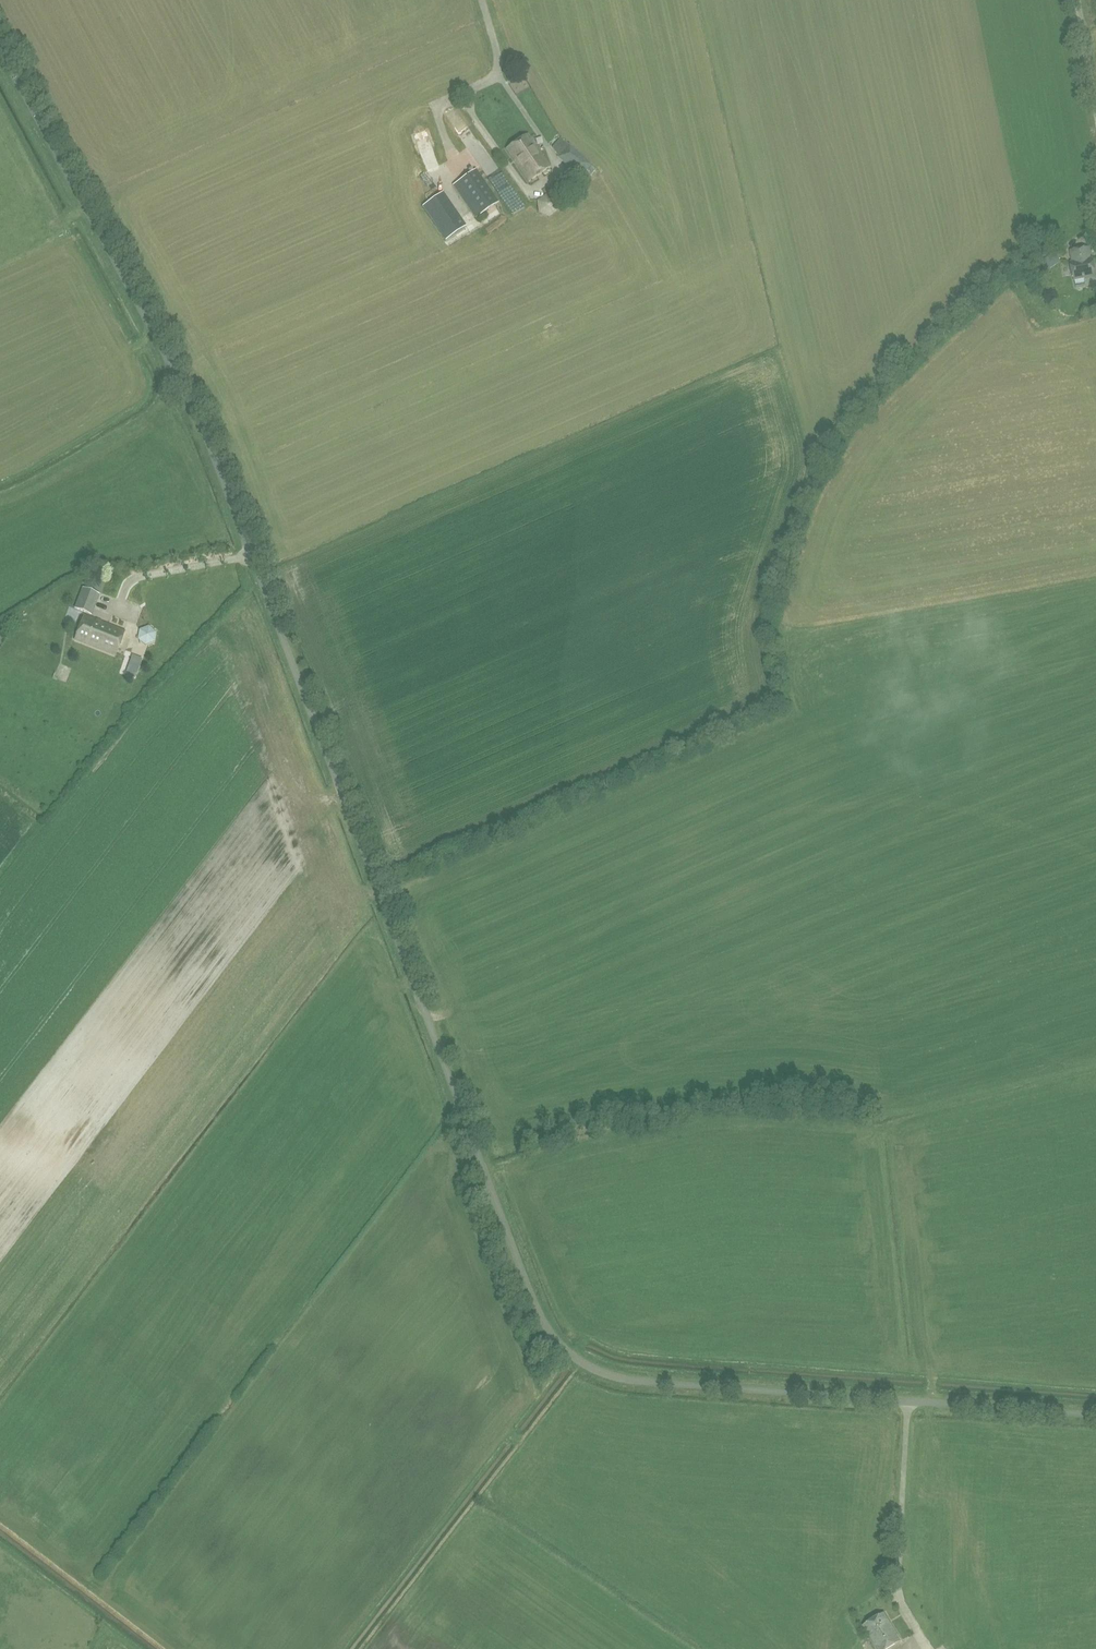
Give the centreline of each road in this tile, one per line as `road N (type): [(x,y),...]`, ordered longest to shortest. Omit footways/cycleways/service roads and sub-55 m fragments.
road 1 (unclassified): [(908,1402),(629,1380),(579,1363),(542,1325),(195,408),(0,51)]
road 2 (unclassified): [(1095,1416),(908,1402)]
road 3 (unclassified): [(898,1576),(908,1402)]

